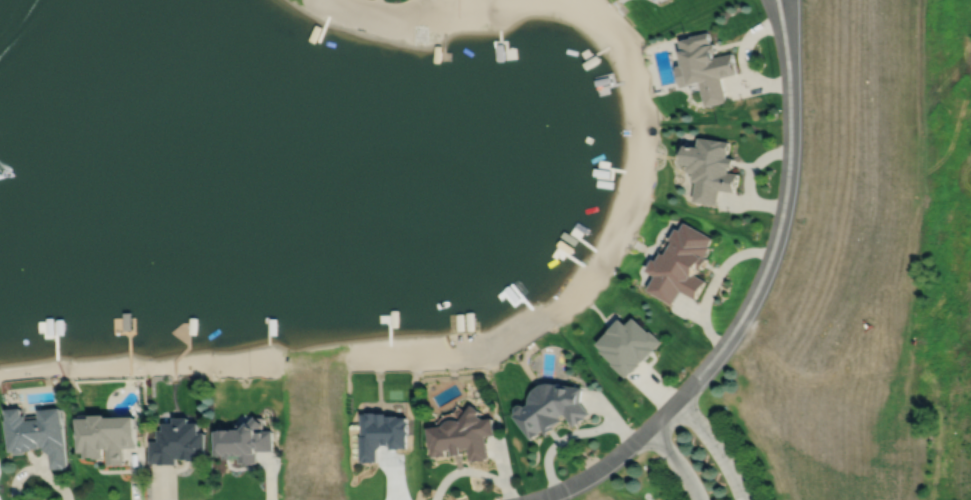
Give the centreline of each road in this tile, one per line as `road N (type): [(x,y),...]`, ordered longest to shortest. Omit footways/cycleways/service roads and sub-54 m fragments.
road 1 (residential): [(791,0),(790,167),(774,251),(734,332),(648,426)]
road 2 (residential): [(648,426),(596,469),(532,499)]
road 3 (residential): [(745,499),(725,459),(677,398)]

